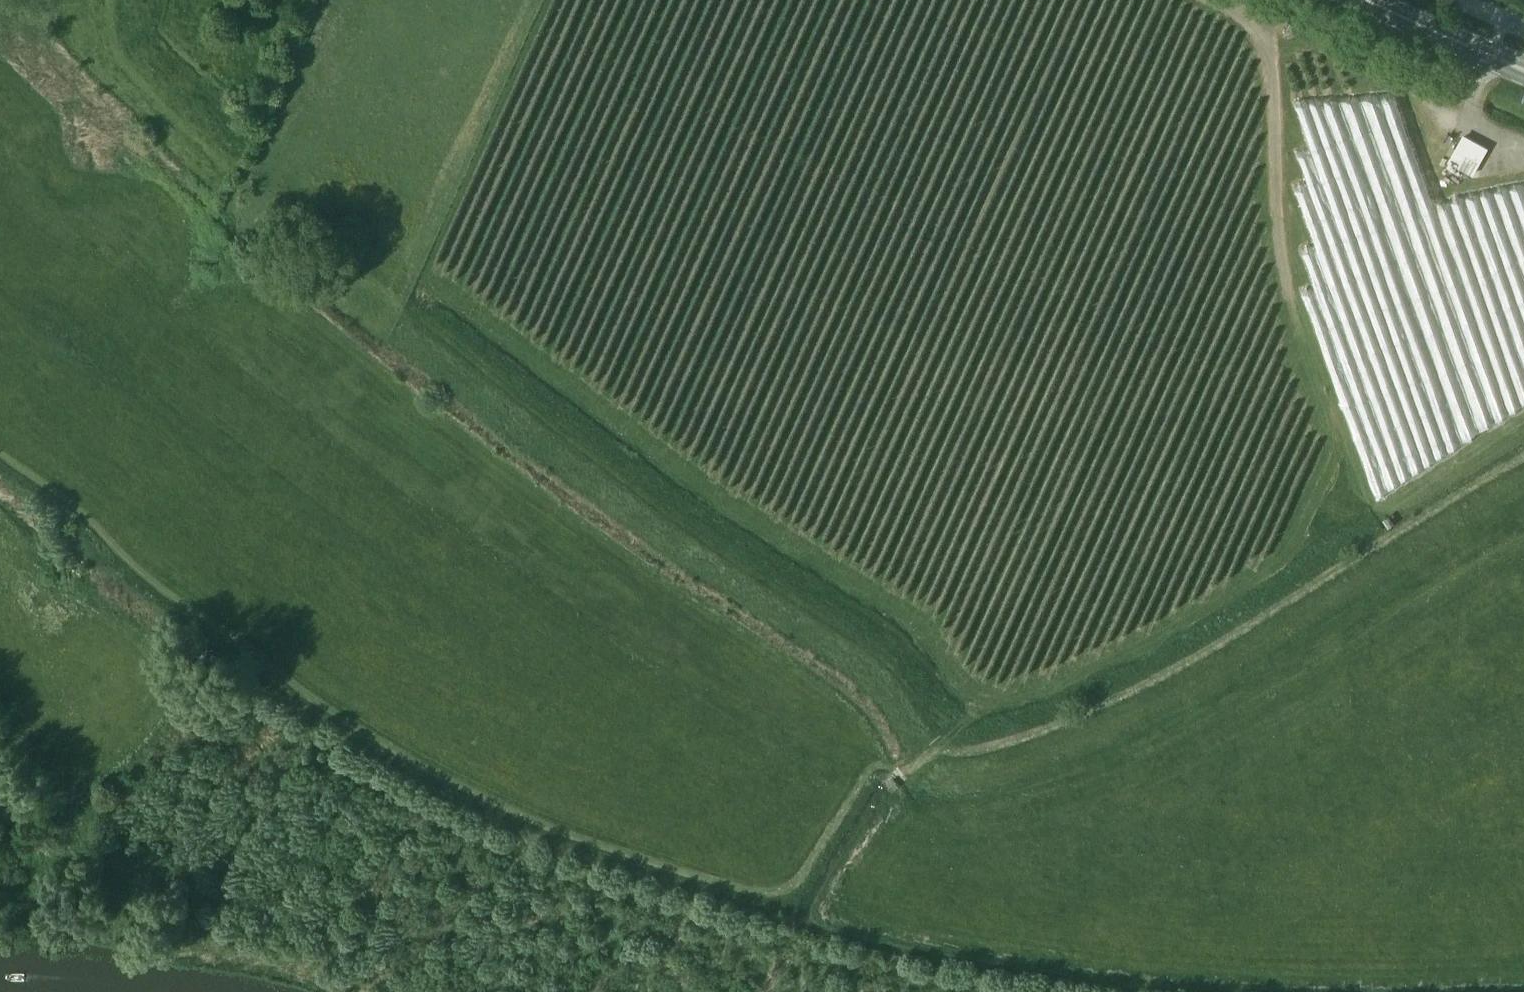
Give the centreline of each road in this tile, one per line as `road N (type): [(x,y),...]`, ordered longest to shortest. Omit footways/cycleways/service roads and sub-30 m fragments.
road 1 (primary): [(1492,57),(1362,0)]

